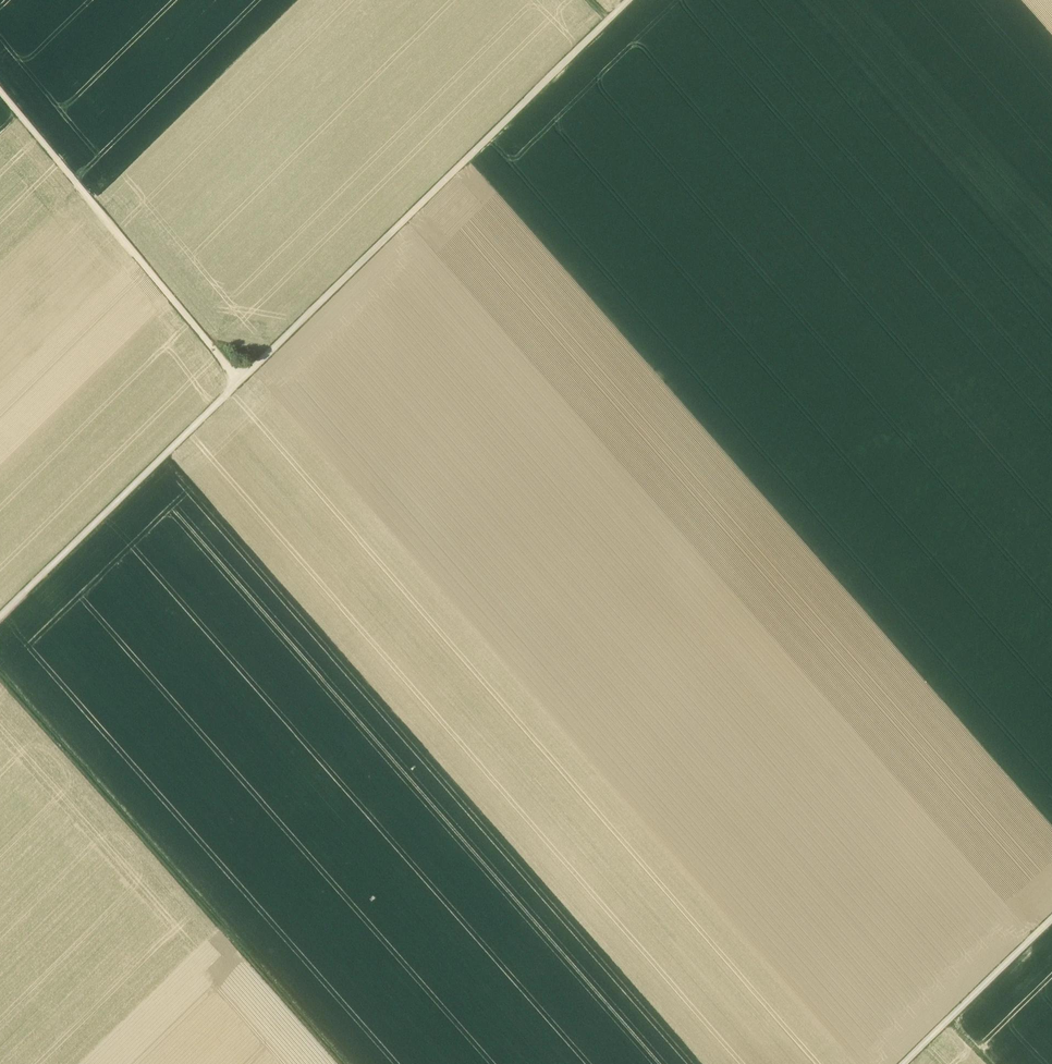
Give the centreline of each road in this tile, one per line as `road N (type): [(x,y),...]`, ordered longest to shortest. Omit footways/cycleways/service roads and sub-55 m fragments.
road 1 (track): [(0,619),(629,0)]
road 2 (track): [(341,1063),(0,676)]
road 3 (track): [(240,380),(0,89)]
road 4 (track): [(1051,919),(904,1063)]

